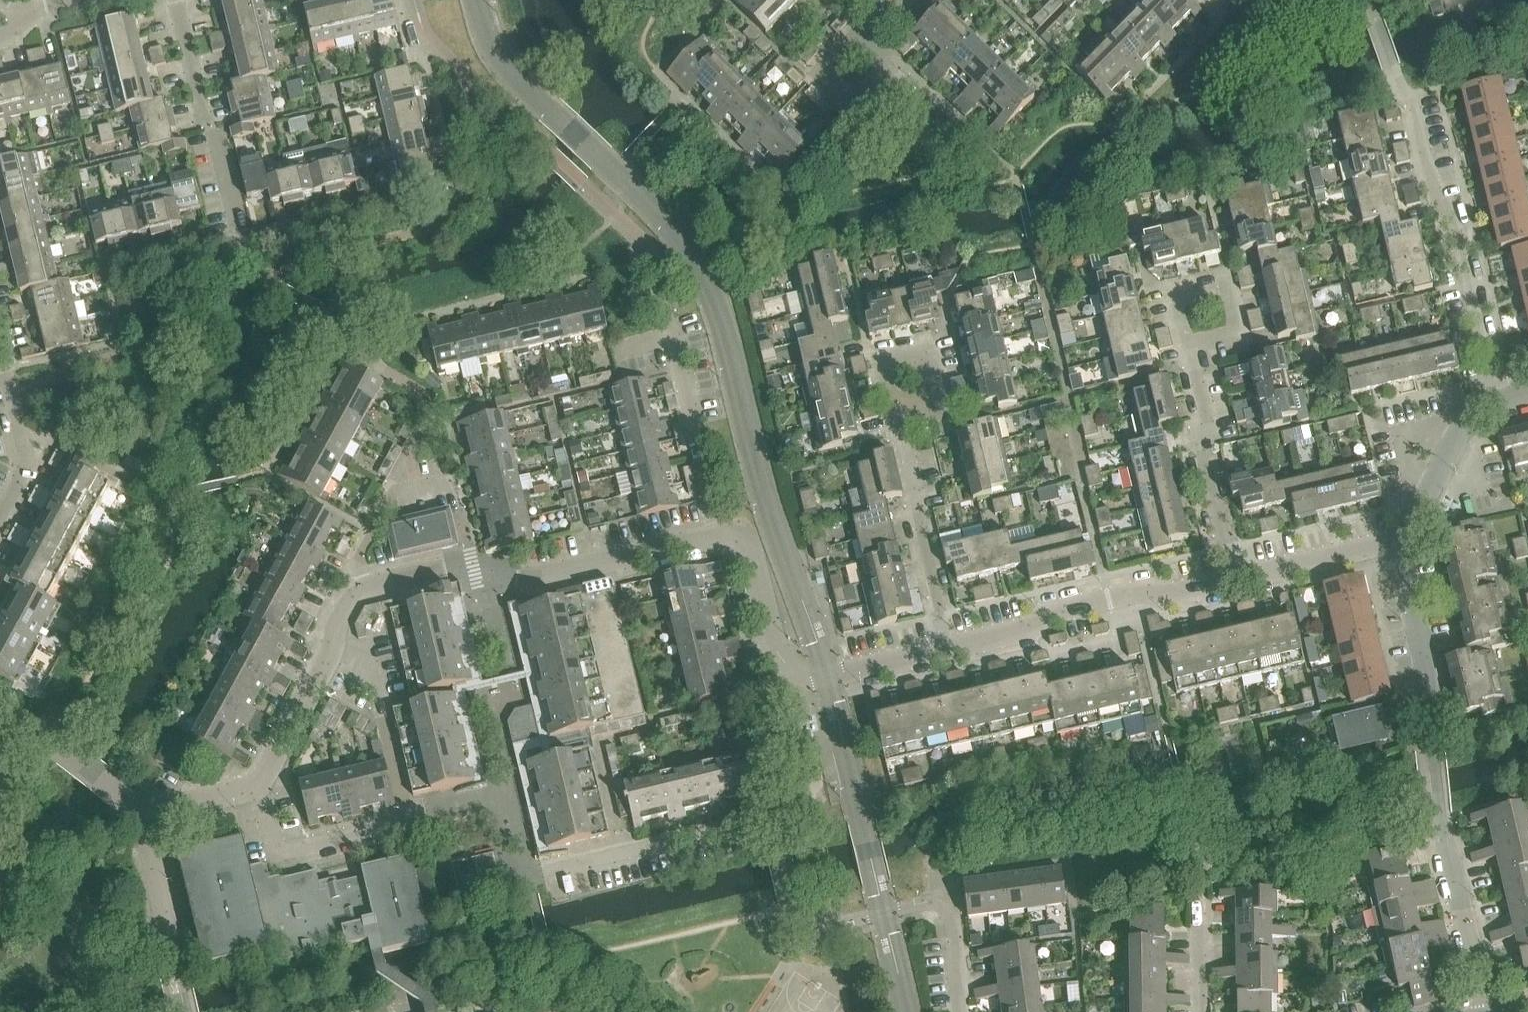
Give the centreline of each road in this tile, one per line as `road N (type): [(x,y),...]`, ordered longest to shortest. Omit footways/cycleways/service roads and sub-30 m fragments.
road 1 (residential): [(333,647),(352,595),(445,569),(525,578),(718,537)]
road 2 (residential): [(960,1011),(949,910),(927,903),(811,928),(793,907),(771,819)]
road 3 (residential): [(1486,405),(1393,76)]
road 4 (residential): [(946,649),(1033,630),(1049,613),(1231,581)]
road 5 (residential): [(239,236),(174,0)]
road 6 (residential): [(946,649),(887,414)]
road 7 (residential): [(1231,581),(1202,455),(1210,432),(1186,349)]
road 8 (residential): [(544,873),(771,819)]
road 9 (residential): [(718,537),(672,320)]
road 10 (residential): [(1395,543),(1430,753)]
road 11 (residential): [(181,1011),(136,808)]
road 12 (residential): [(256,788),(274,848),(289,852),(409,823)]
road 13 (residential): [(333,647),(361,662),(378,697),(409,823)]
road 14 (residential): [(1486,1011),(1440,826)]
road 15 (residential): [(718,537),(733,541),(752,564),(777,652),(800,676)]
road 16 (residential): [(0,360),(29,465),(0,517)]
road 17 (residential): [(1231,581),(1395,543)]
road 18 (residential): [(136,808),(50,739),(0,713)]
road 19 (residential): [(771,819),(795,813),(803,792),(789,722),(800,676)]
road 20 (residential): [(1395,543),(1486,405)]
road 21 (residential): [(256,788),(333,647)]
road 22 (residential): [(860,26),(894,59),(849,104),(816,71)]
road 23 (residential): [(800,676),(812,680),(946,649)]
road 24 (residential): [(136,808),(164,811),(256,788)]

